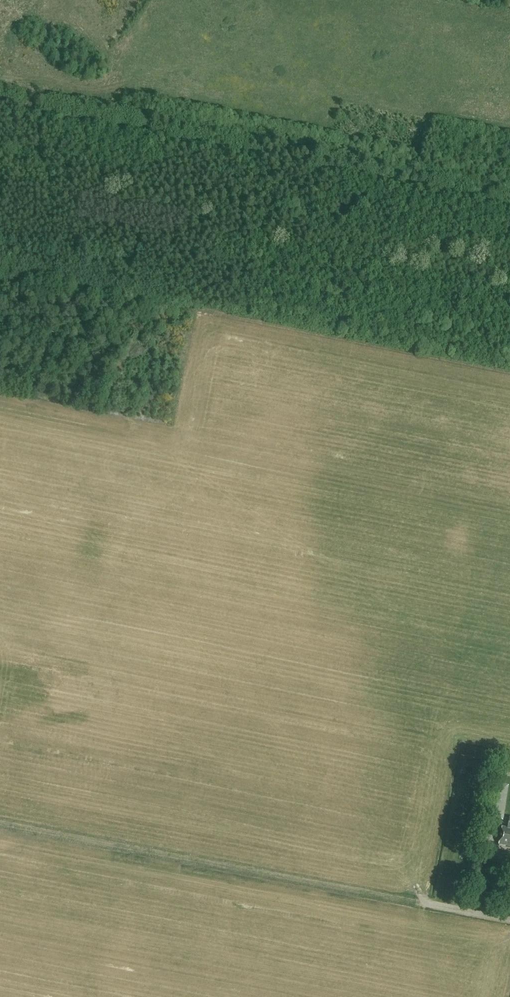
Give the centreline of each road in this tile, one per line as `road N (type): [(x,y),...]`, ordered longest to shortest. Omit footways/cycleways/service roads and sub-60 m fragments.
road 1 (track): [(473,911),(0,824)]

